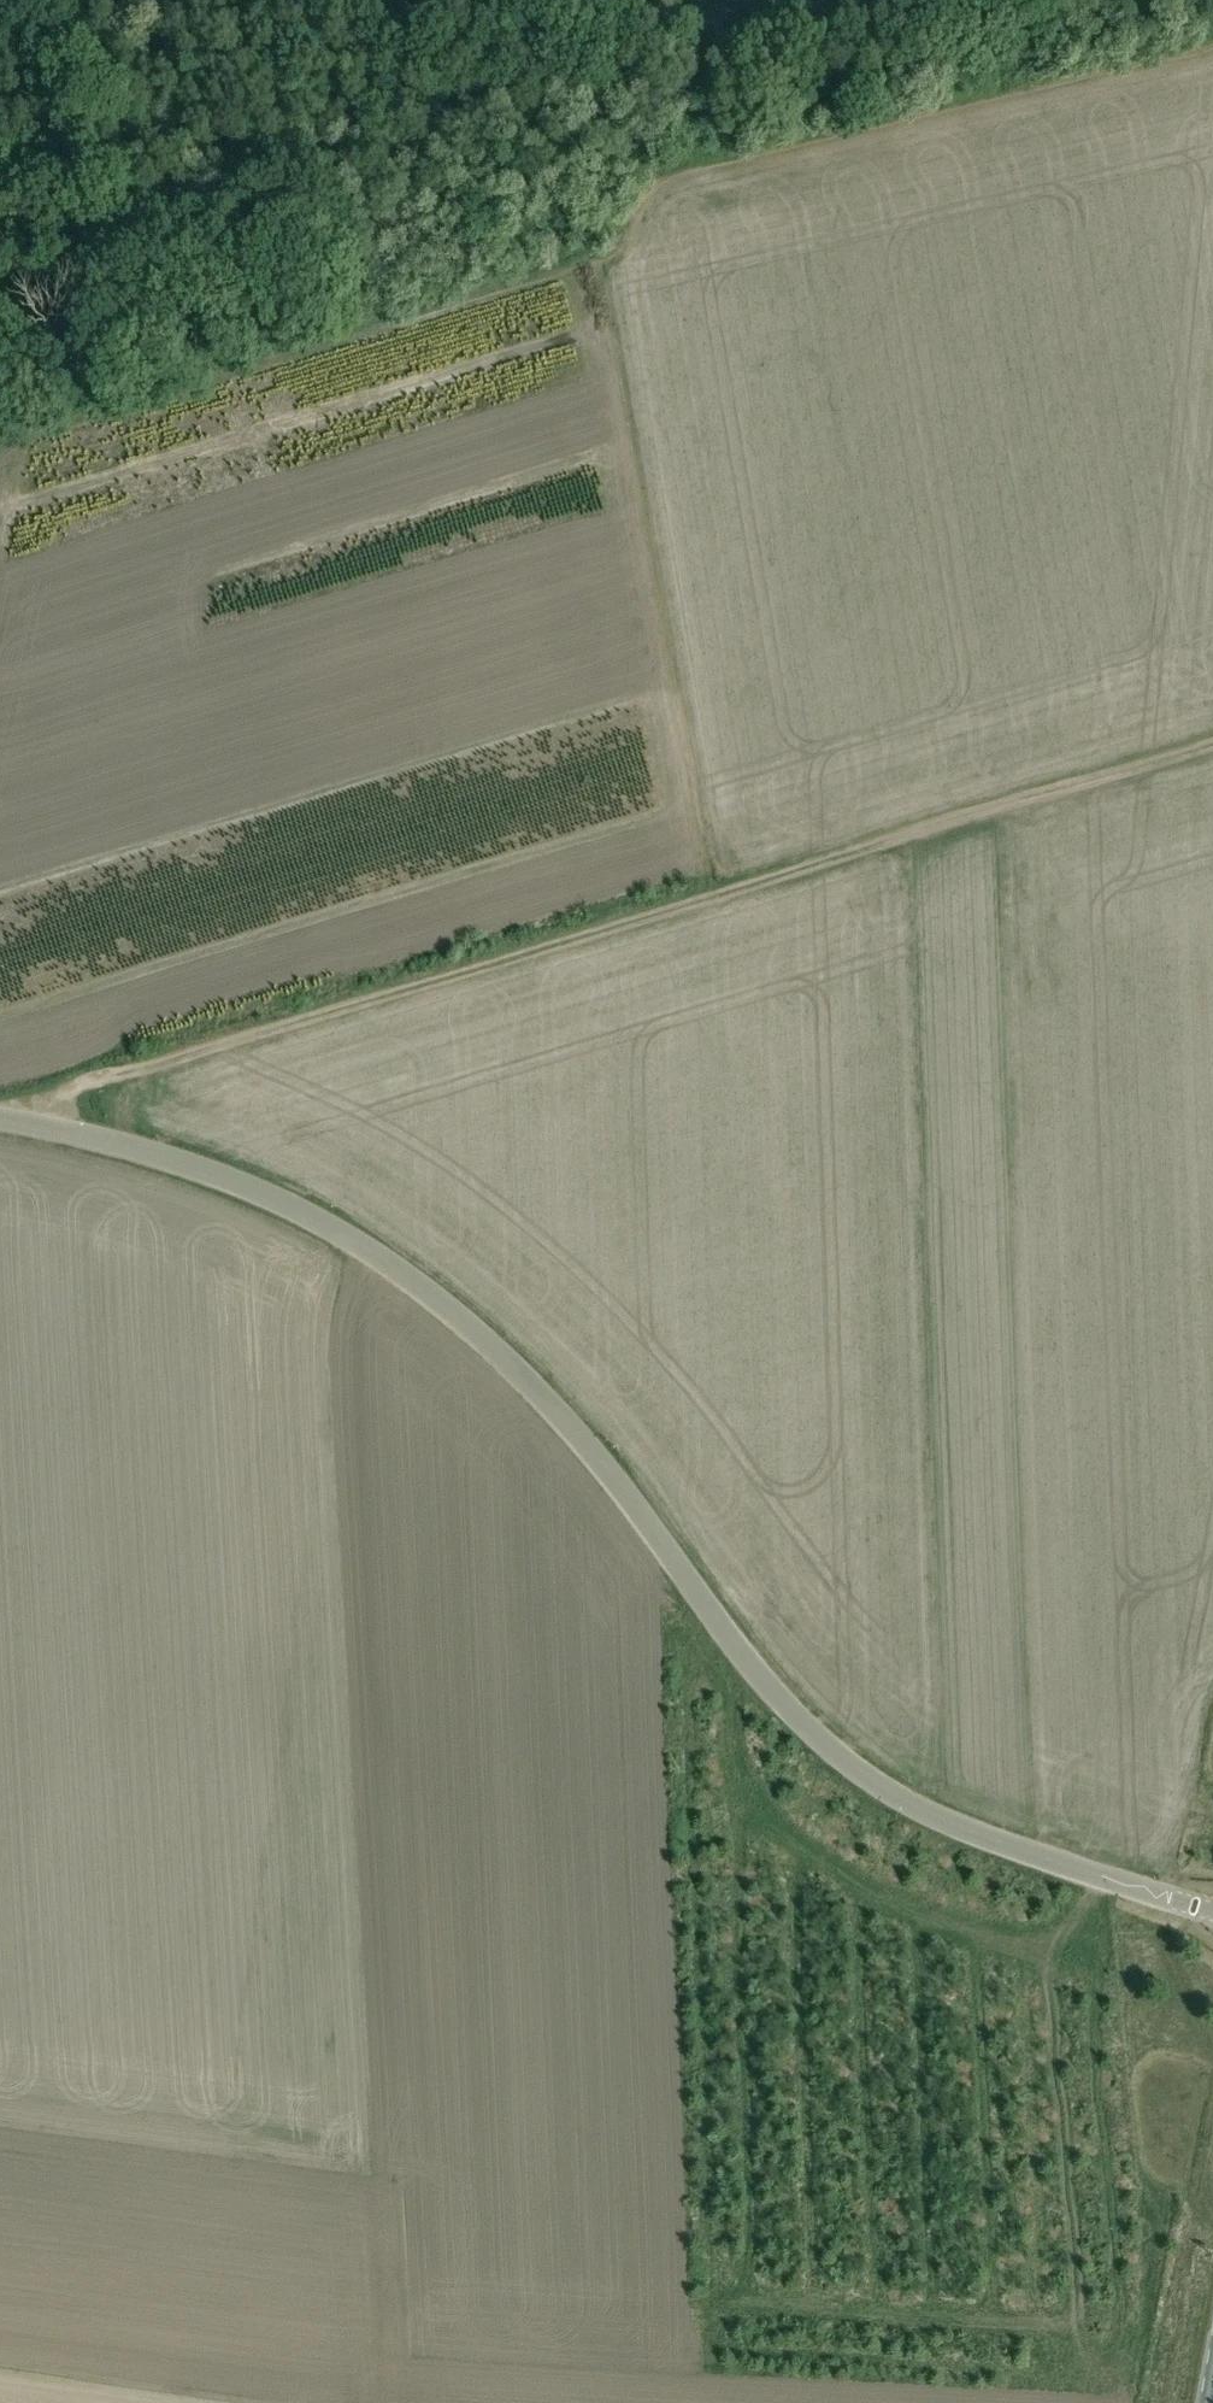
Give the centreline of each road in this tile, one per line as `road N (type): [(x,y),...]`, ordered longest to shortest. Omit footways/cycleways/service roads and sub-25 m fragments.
road 1 (tertiary): [(1212,1912),(967,1831),(855,1771),(750,1667),(636,1508),(508,1362),(375,1253),(218,1174),(0,1119)]
road 2 (track): [(1212,746),(674,903),(4,1120)]

